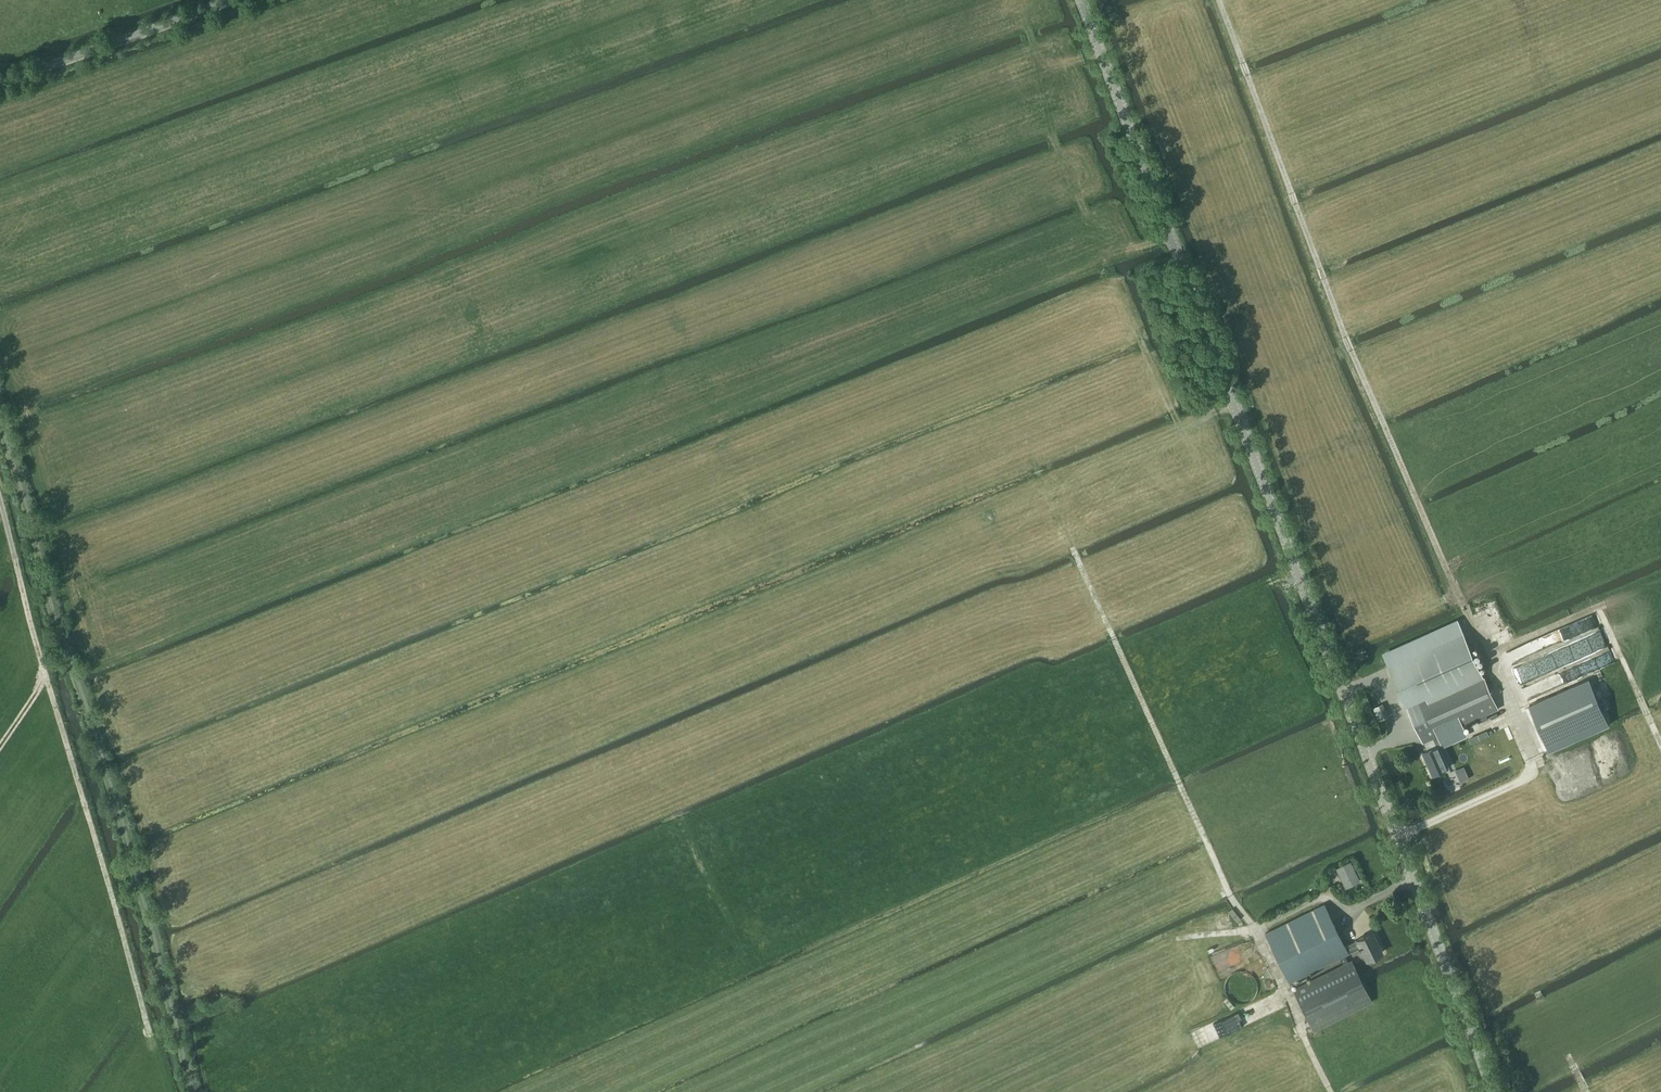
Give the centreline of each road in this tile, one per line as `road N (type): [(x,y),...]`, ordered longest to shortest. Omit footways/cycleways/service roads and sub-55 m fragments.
road 1 (unclassified): [(1495,1091),(1081,0)]
road 2 (track): [(150,1034),(0,505)]
road 3 (unclassified): [(0,80),(235,0)]

